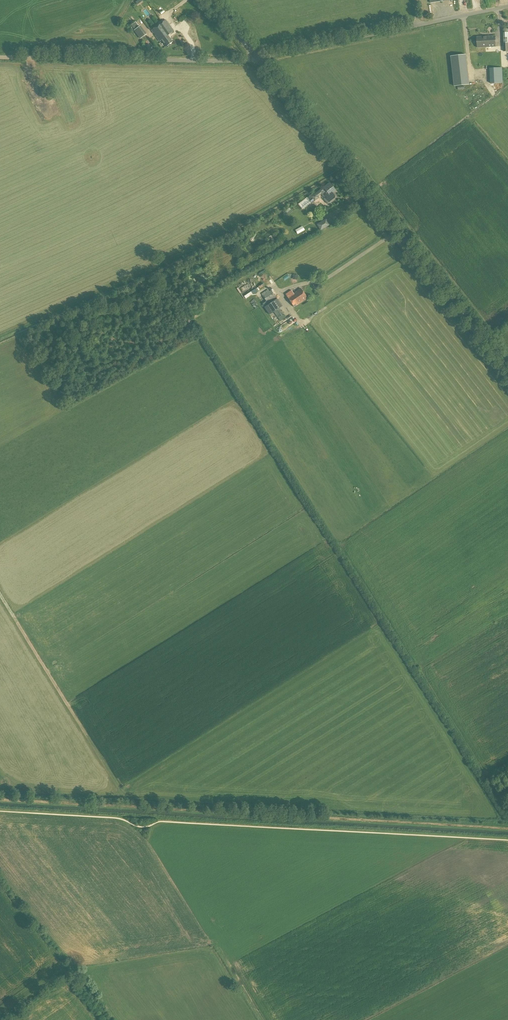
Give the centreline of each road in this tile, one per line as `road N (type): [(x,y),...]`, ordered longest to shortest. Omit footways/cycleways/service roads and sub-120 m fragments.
road 1 (track): [(0,798),(507,827)]
road 2 (tertiary): [(507,372),(258,59)]
road 3 (unclassified): [(258,59),(0,57)]
road 4 (unclassified): [(258,59),(416,26)]

